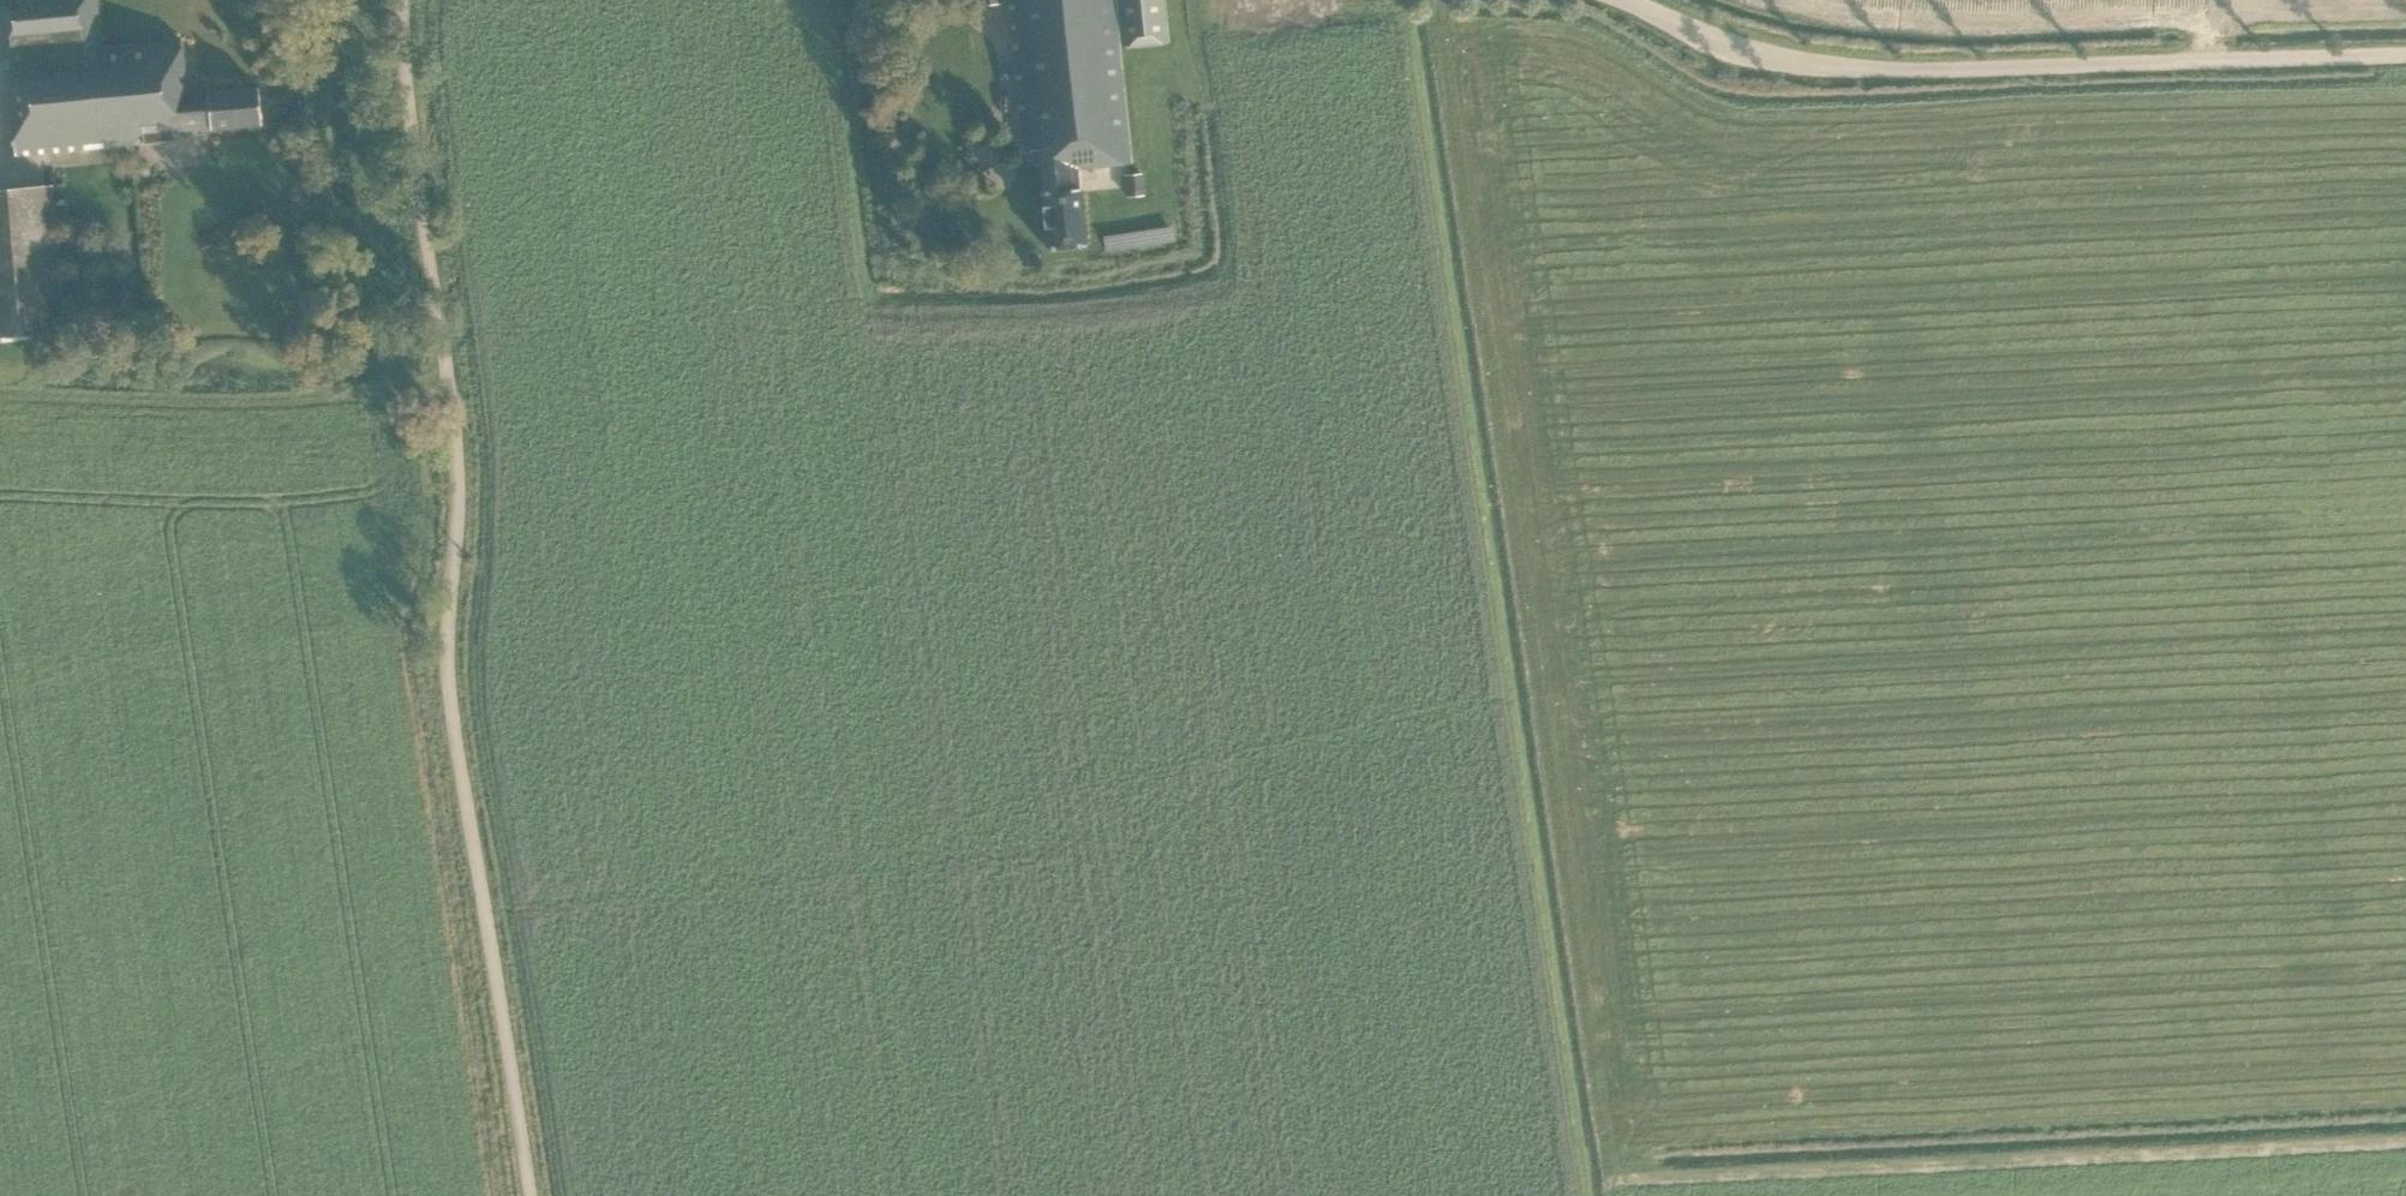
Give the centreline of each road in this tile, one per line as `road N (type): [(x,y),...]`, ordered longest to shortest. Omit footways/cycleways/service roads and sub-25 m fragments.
road 1 (unclassified): [(528,1195),(451,699),(455,427),(407,90),(407,0)]
road 2 (unclassified): [(2405,53),(1873,68),(1735,46),(1624,0)]

